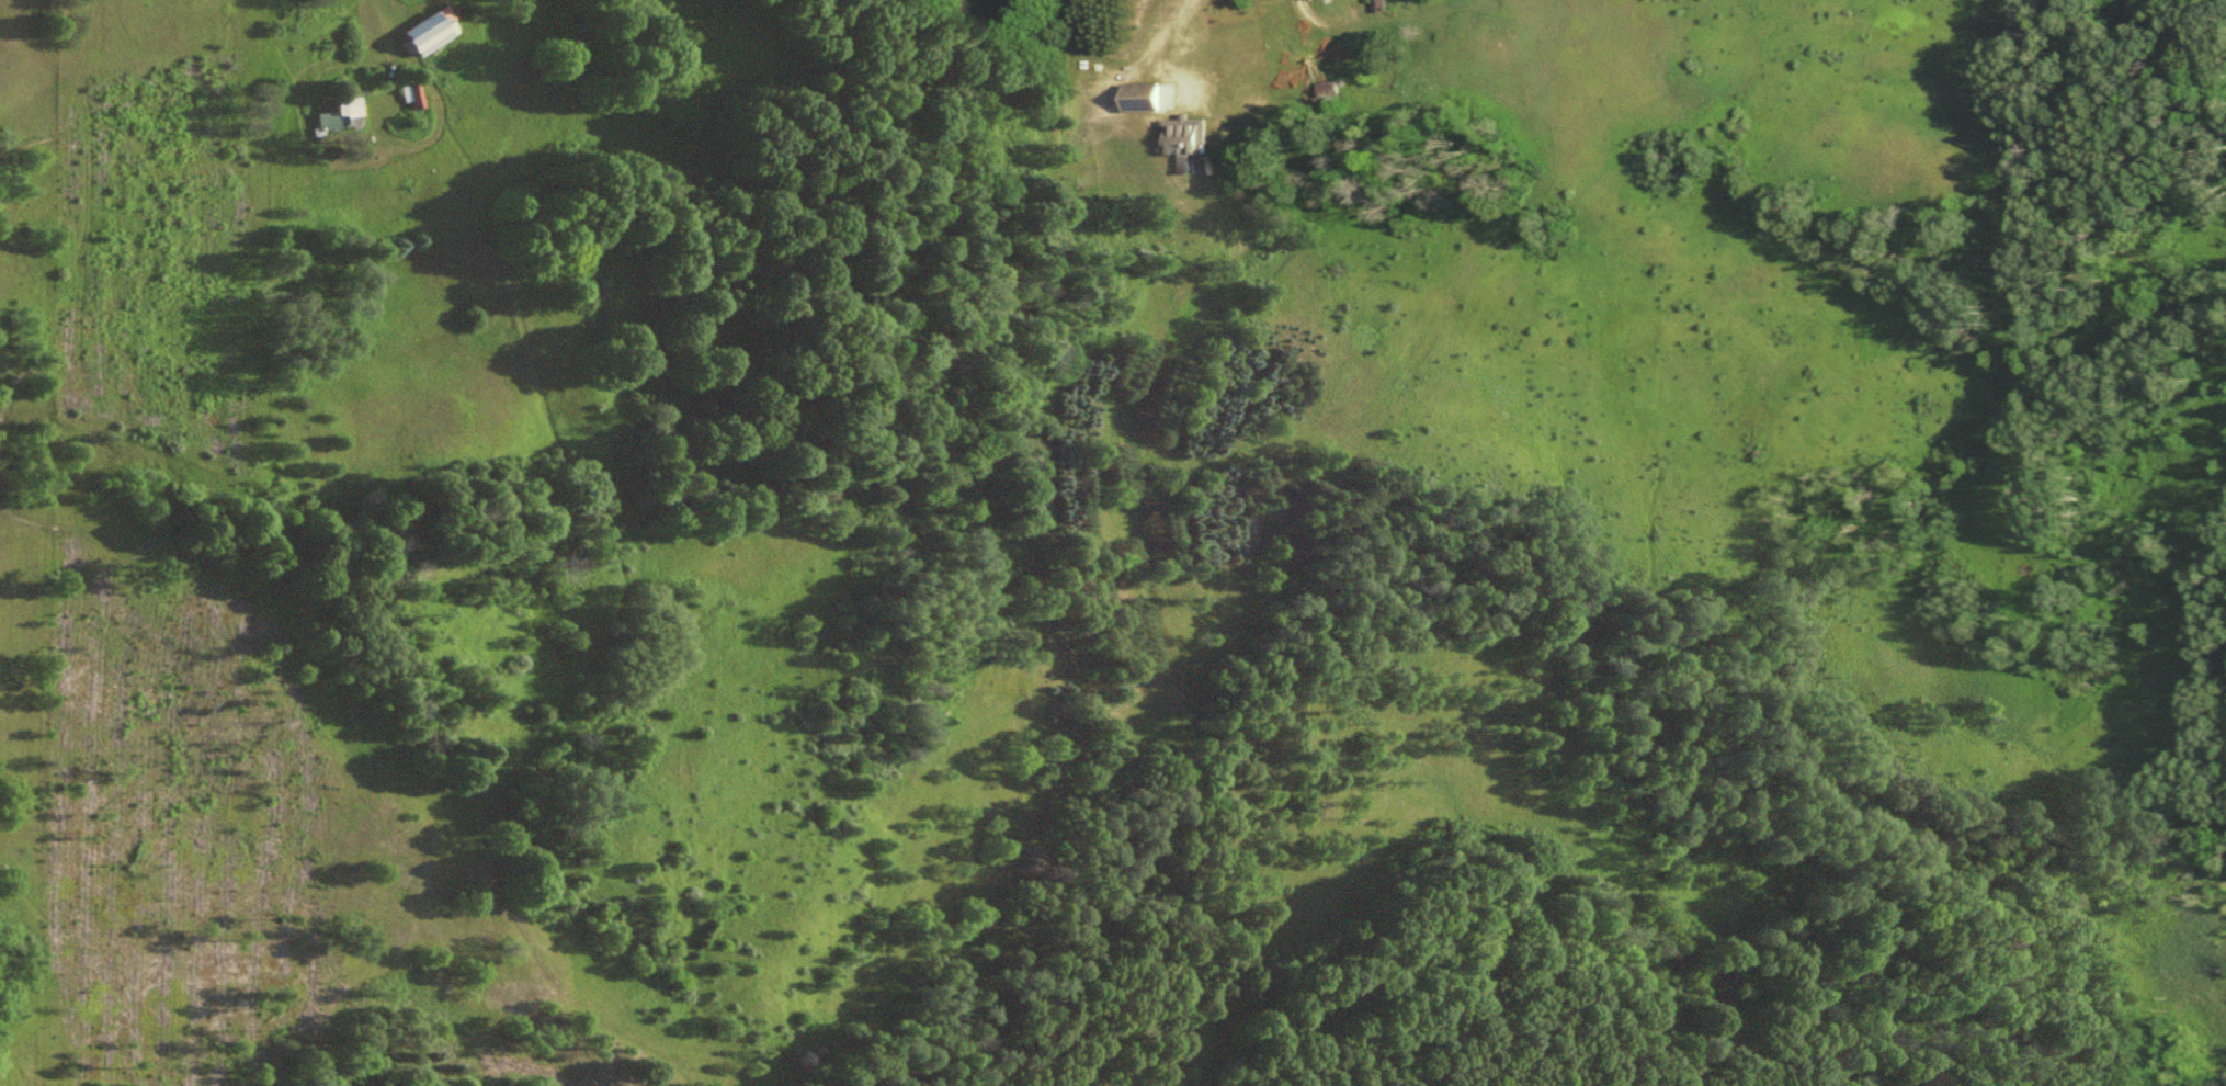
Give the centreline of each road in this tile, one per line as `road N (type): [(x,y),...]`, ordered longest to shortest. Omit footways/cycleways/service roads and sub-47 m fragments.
road 1 (track): [(1172,620),(1144,462),(1166,454),(1215,459),(1322,420),(1553,171),(1524,42),(1511,18),(1463,4),(1328,22),(1298,0)]

